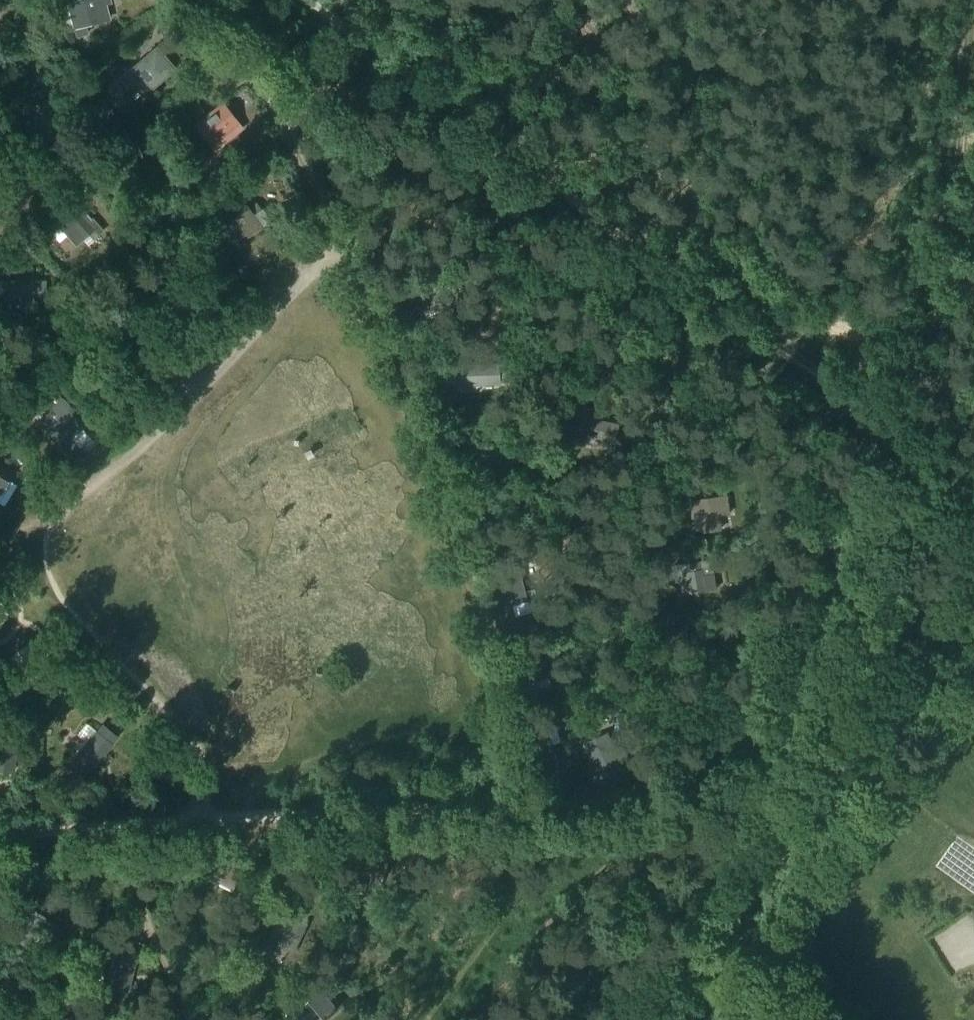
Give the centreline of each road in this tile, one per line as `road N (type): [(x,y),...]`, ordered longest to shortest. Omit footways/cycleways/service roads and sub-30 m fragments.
road 1 (track): [(317,0),(893,435),(973,506)]
road 2 (track): [(973,631),(789,878)]
road 3 (track): [(789,878),(774,914),(779,961),(814,1019)]

